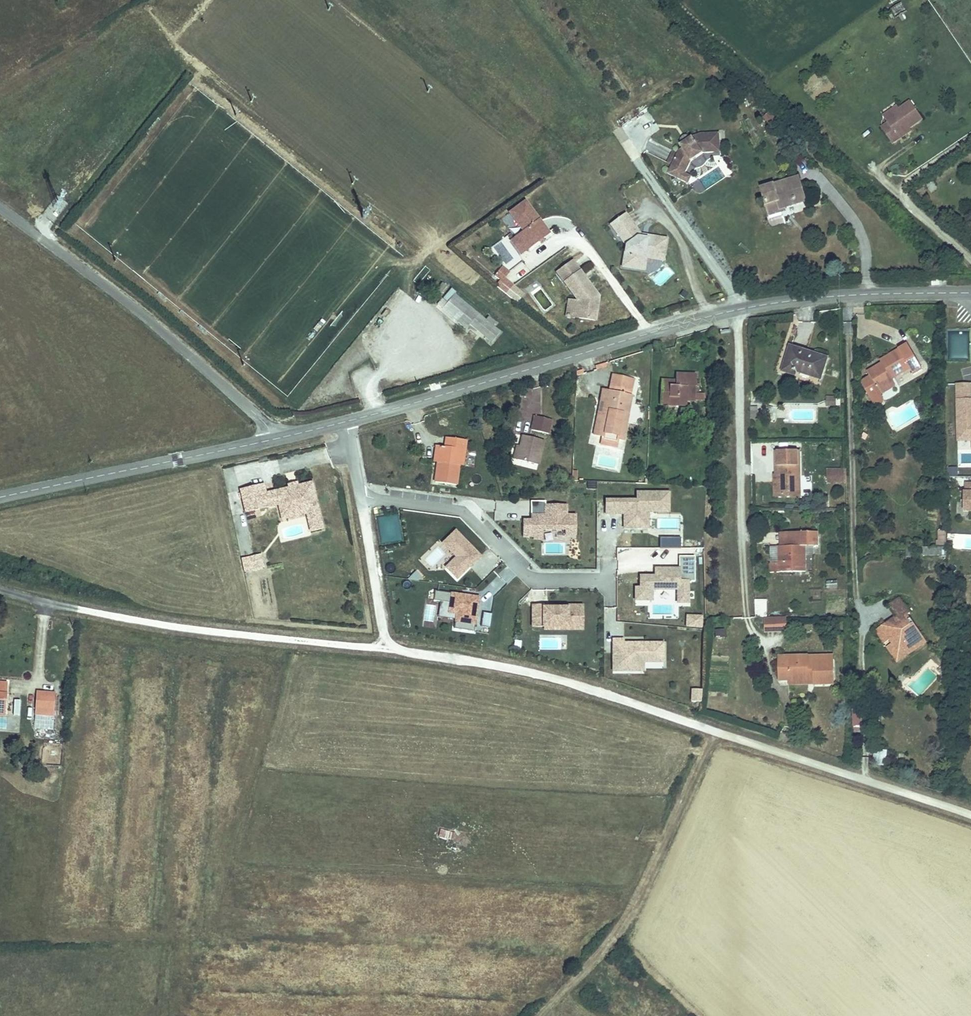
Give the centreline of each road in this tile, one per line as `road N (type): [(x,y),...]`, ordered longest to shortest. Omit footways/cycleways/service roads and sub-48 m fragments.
road 1 (track): [(0,590),(247,638),(548,674),(970,810)]
road 2 (tertiary): [(345,423),(739,310)]
road 3 (unclassified): [(0,208),(169,338),(273,438)]
road 4 (residential): [(345,423),(359,495),(464,504),(537,576),(610,577)]
road 5 (track): [(543,1015),(626,924),(715,730)]
road 6 (residential): [(739,310),(746,611)]
road 7 (tertiary): [(0,498),(273,438)]
road 8 (tertiary): [(739,310),(839,296),(970,292)]
road 9 (track): [(399,652),(383,627),(359,495)]

